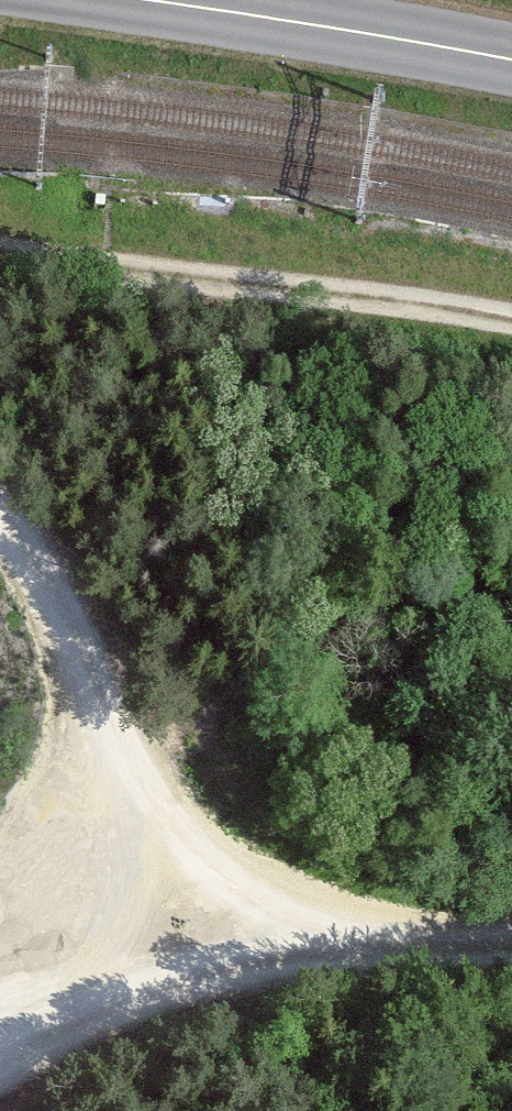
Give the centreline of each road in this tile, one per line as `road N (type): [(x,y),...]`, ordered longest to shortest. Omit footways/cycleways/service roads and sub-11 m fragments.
road 1 (unclassified): [(390,944),(274,912),(187,839),(0,517)]
road 2 (track): [(511,320),(0,257)]
road 3 (unclassified): [(390,944),(235,971),(106,1010),(0,1065)]
road 4 (primary): [(149,0),(511,60)]
road 5 (unclassified): [(511,939),(390,944)]

